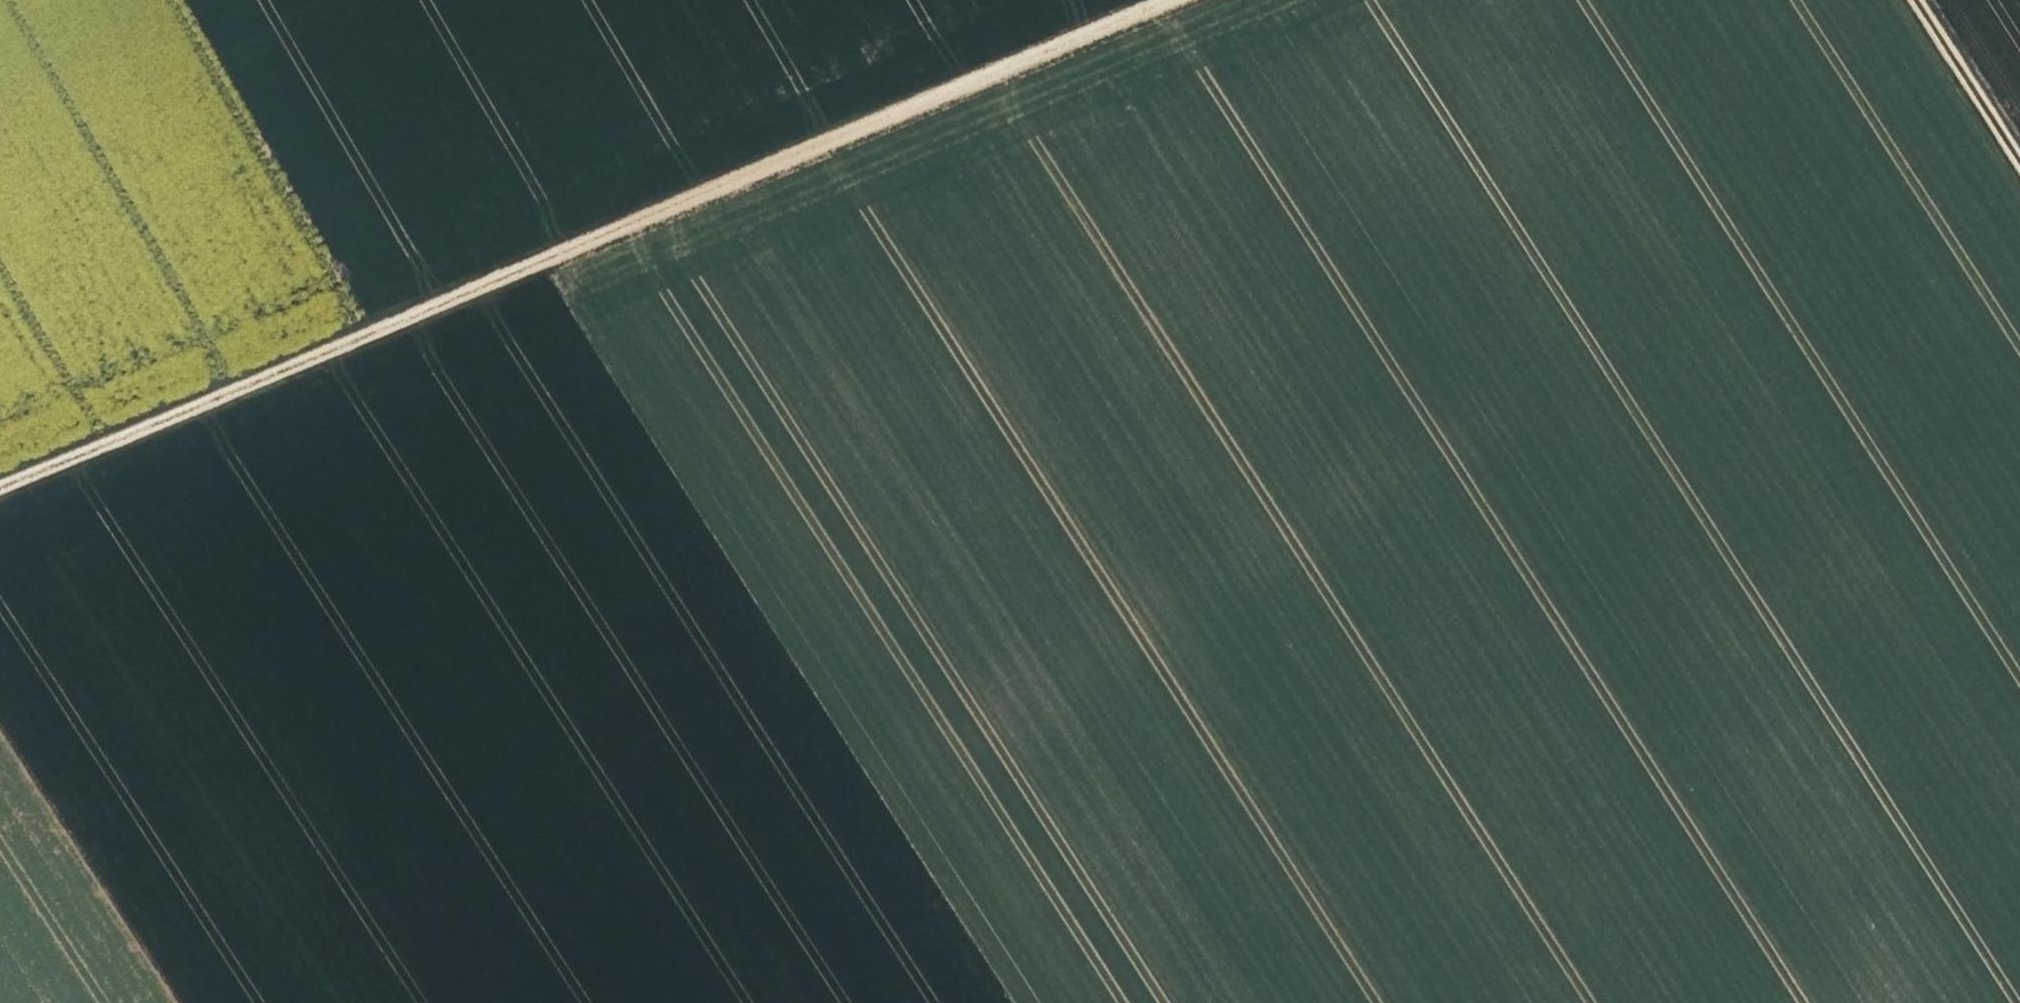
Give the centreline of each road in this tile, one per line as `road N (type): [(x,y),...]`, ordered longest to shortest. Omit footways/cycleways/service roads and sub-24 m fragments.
road 1 (track): [(0,488),(1163,0)]
road 2 (track): [(1930,0),(2019,139)]

